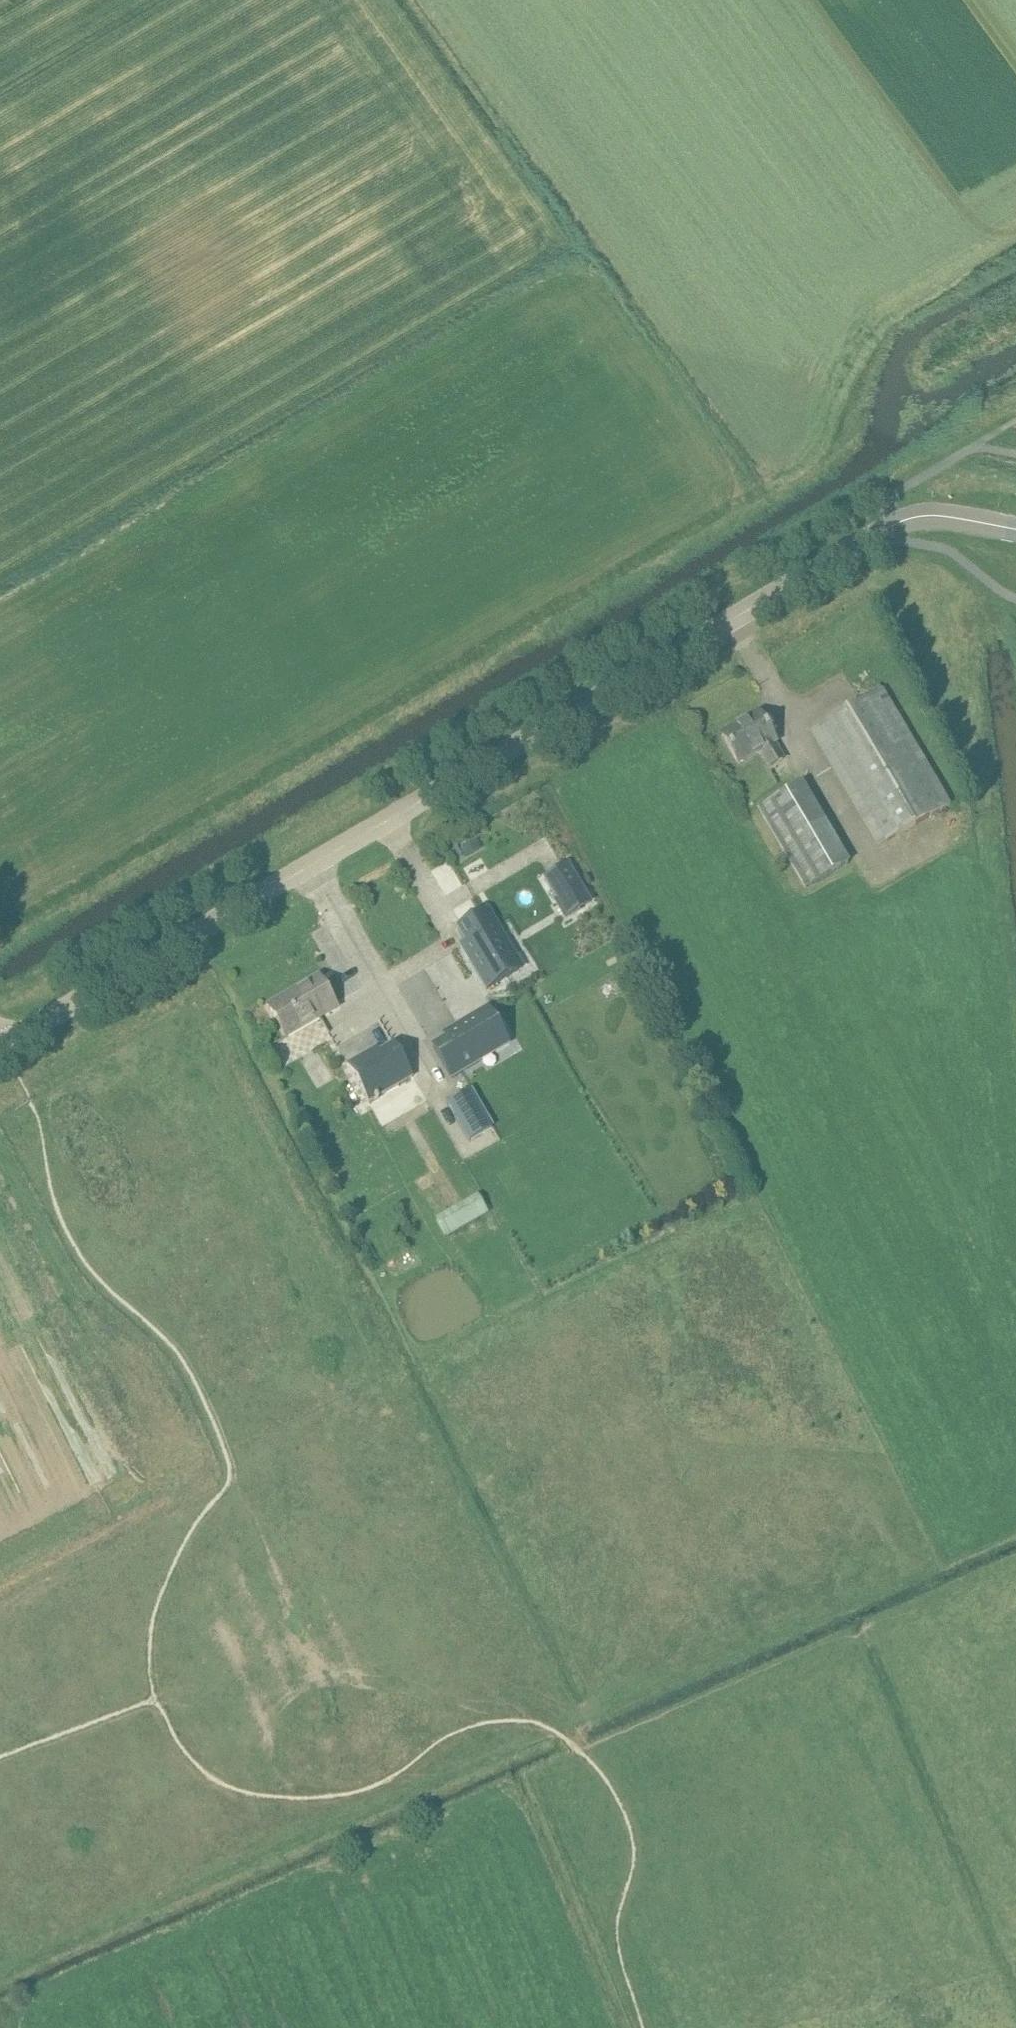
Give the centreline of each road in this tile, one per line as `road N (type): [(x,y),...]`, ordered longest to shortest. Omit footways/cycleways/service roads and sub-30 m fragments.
road 1 (unclassified): [(0,1046),(412,795),(881,532),(919,519),(1015,532)]

